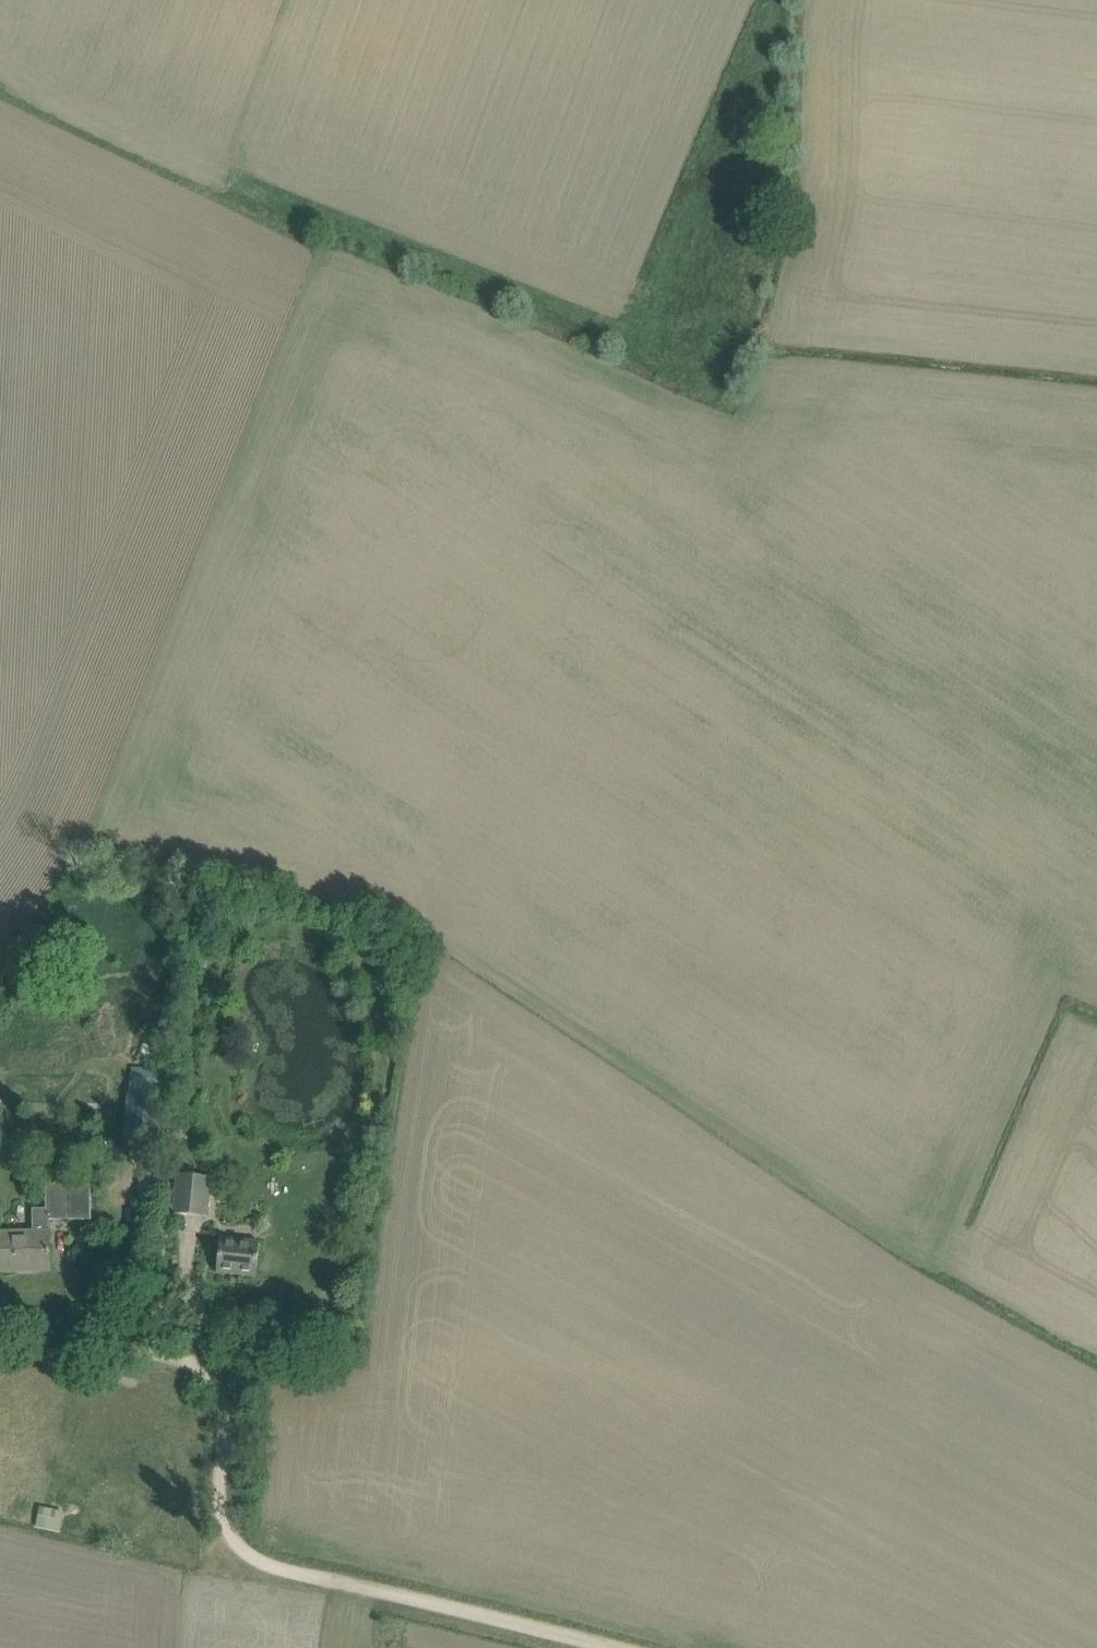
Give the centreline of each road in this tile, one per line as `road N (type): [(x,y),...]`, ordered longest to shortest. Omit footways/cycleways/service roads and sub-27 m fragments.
road 1 (track): [(603,1647),(270,1563),(238,1544),(220,1514),(219,1423),(210,1389),(186,1363),(118,1345),(0,1350)]

